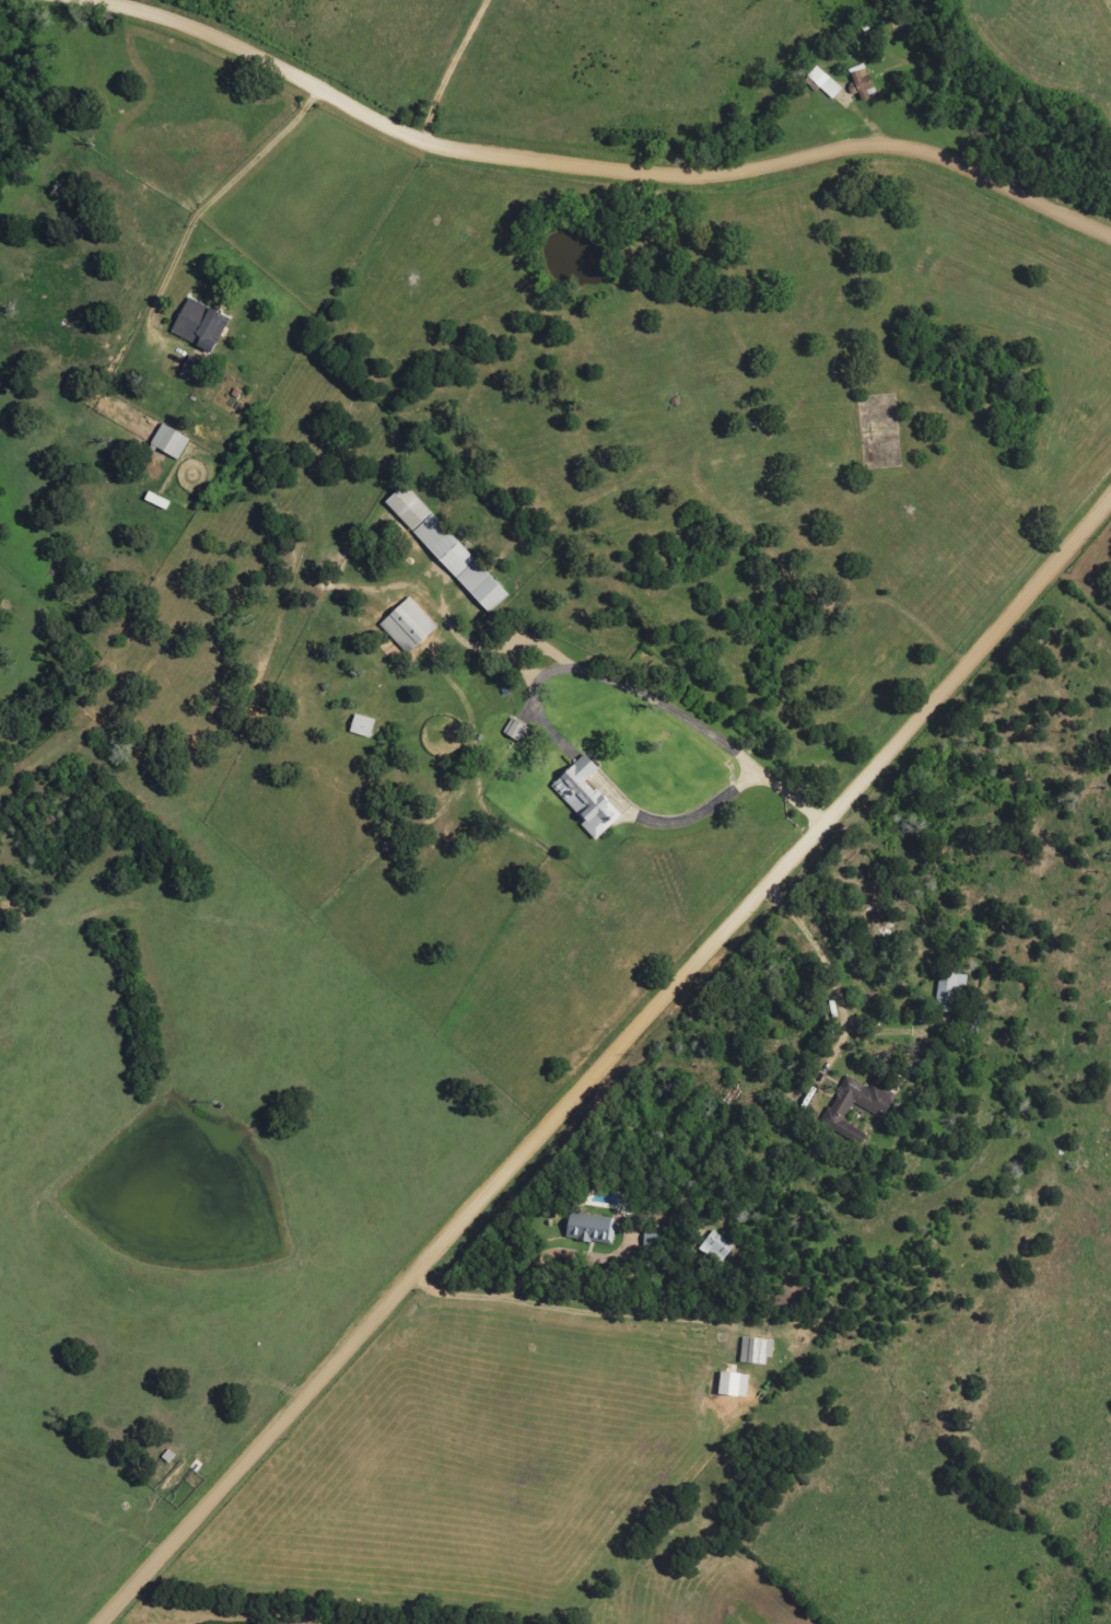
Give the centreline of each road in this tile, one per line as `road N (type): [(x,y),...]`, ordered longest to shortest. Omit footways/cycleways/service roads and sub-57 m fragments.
road 1 (residential): [(101,1623),(1110,499)]
road 2 (residential): [(106,0),(235,43),(377,120),(473,153),(722,172),(893,143),(928,149),(1110,238)]
road 3 (residential): [(418,137),(436,48),(479,0)]

